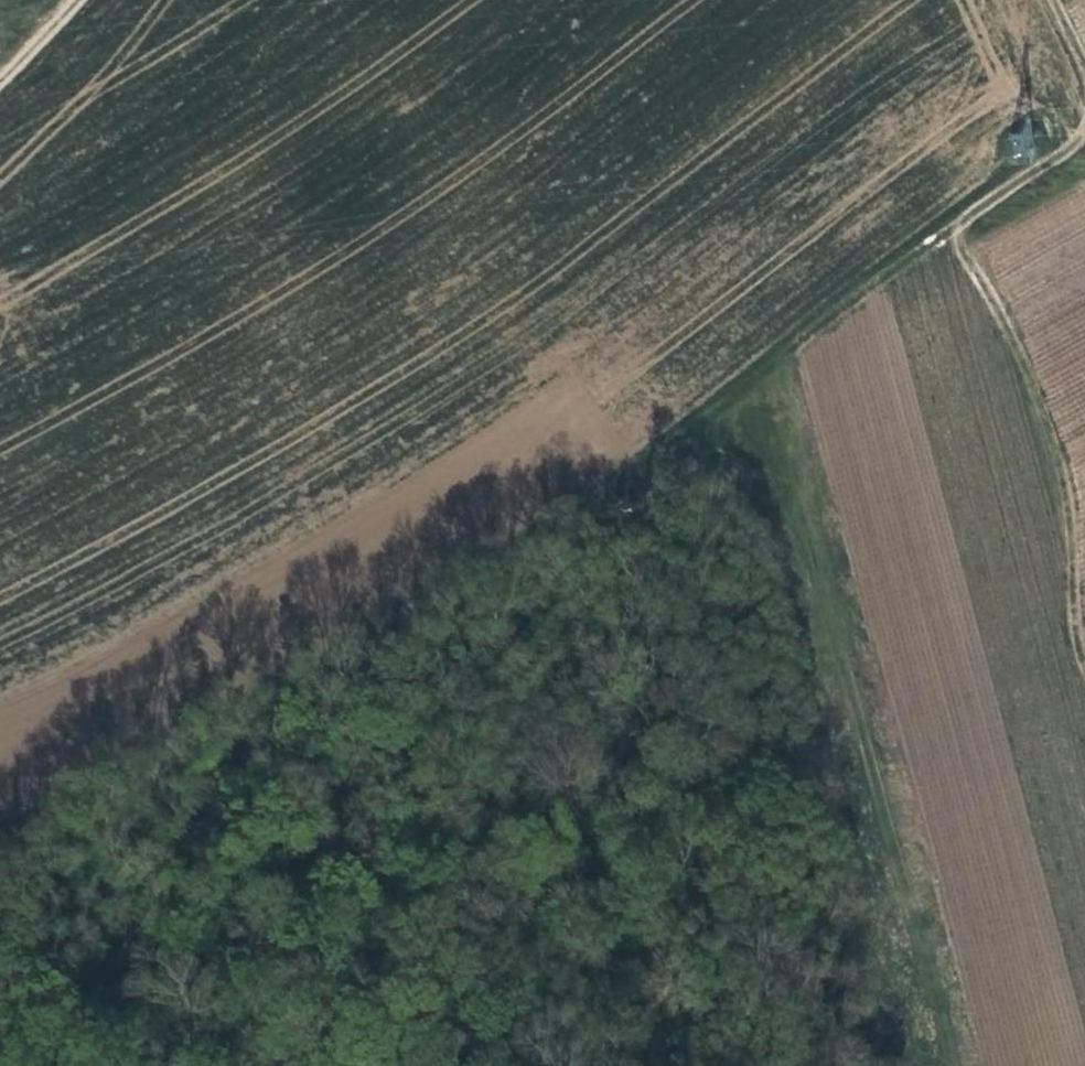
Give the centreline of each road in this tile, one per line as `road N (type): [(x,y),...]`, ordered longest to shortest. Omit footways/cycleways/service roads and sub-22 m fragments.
road 1 (track): [(698,412),(1084,142)]

